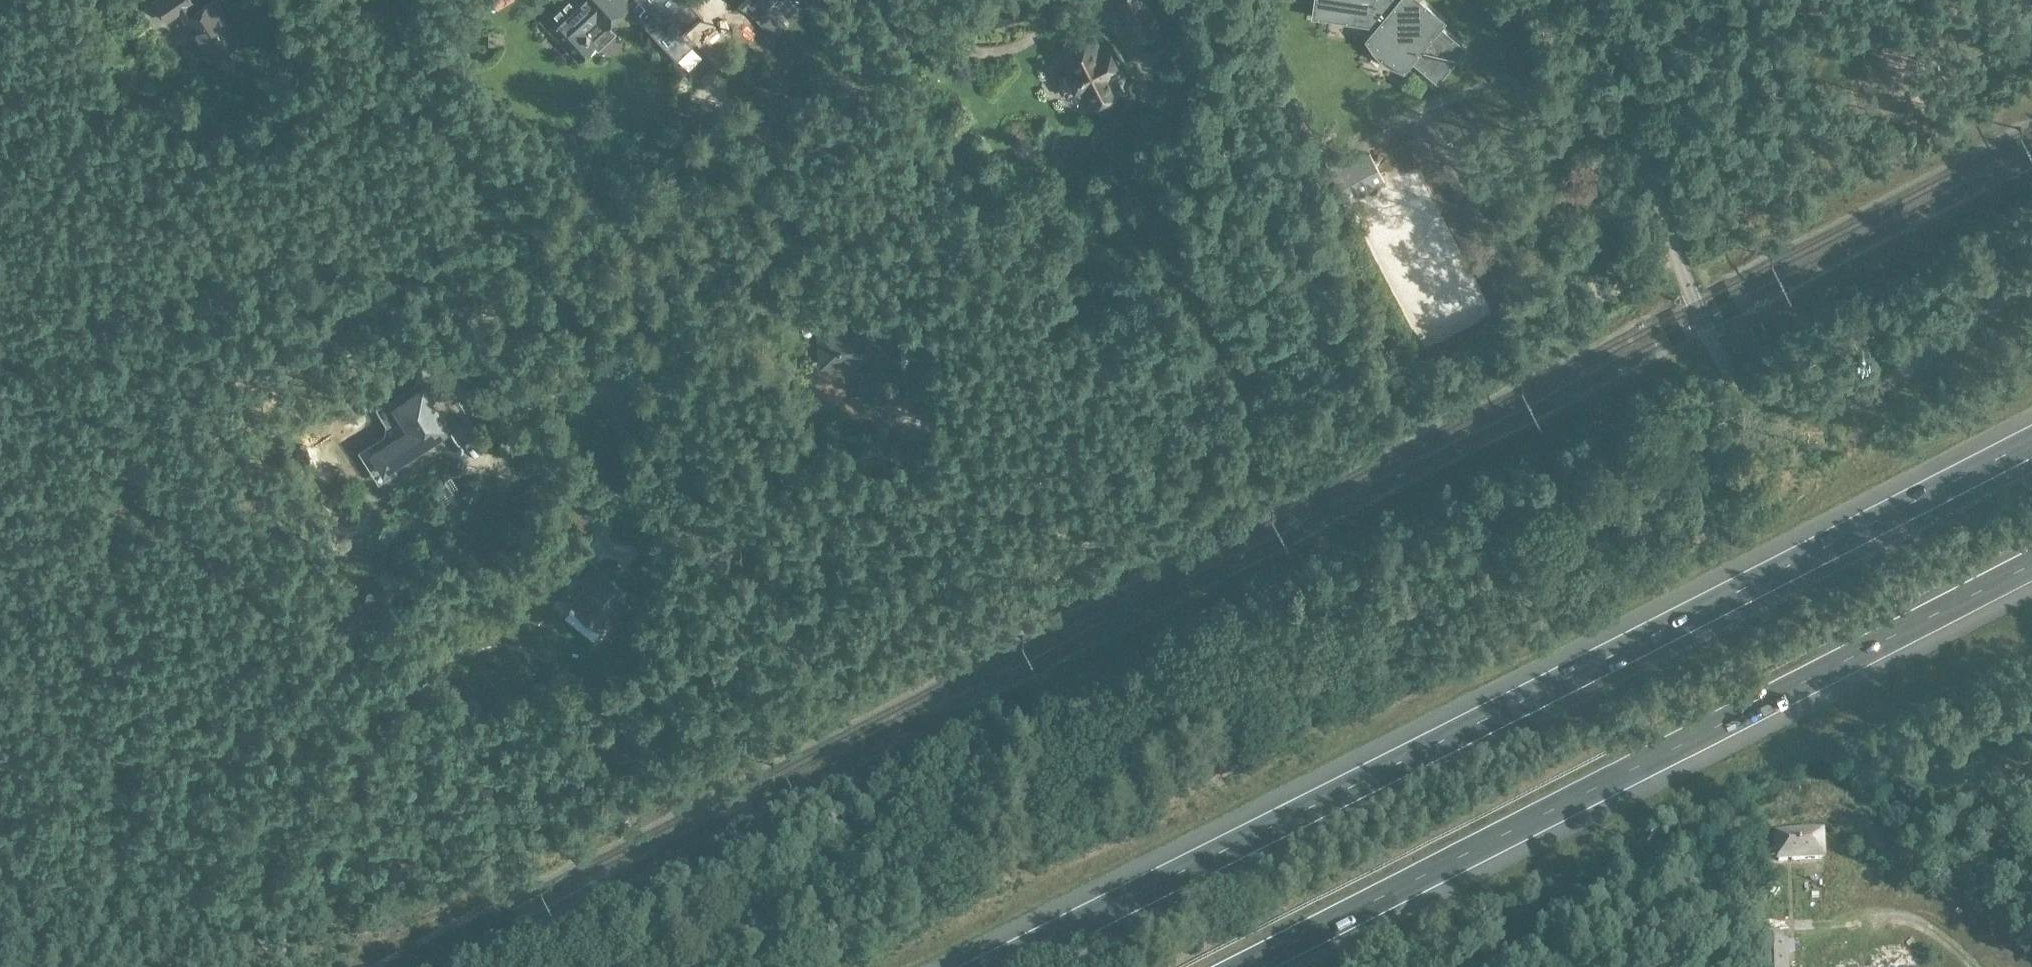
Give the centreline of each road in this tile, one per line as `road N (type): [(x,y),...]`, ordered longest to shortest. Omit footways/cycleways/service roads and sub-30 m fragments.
road 1 (motorway): [(2031,439),(977,966)]
road 2 (motorway): [(1260,966),(2031,569)]
road 3 (unclassified): [(1601,0),(1697,307),(1739,377),(1788,400),(1846,400),(1893,378),(2031,278)]
road 4 (unclassified): [(371,0),(640,377)]
road 5 (track): [(1974,966),(1904,918),(1797,915)]

